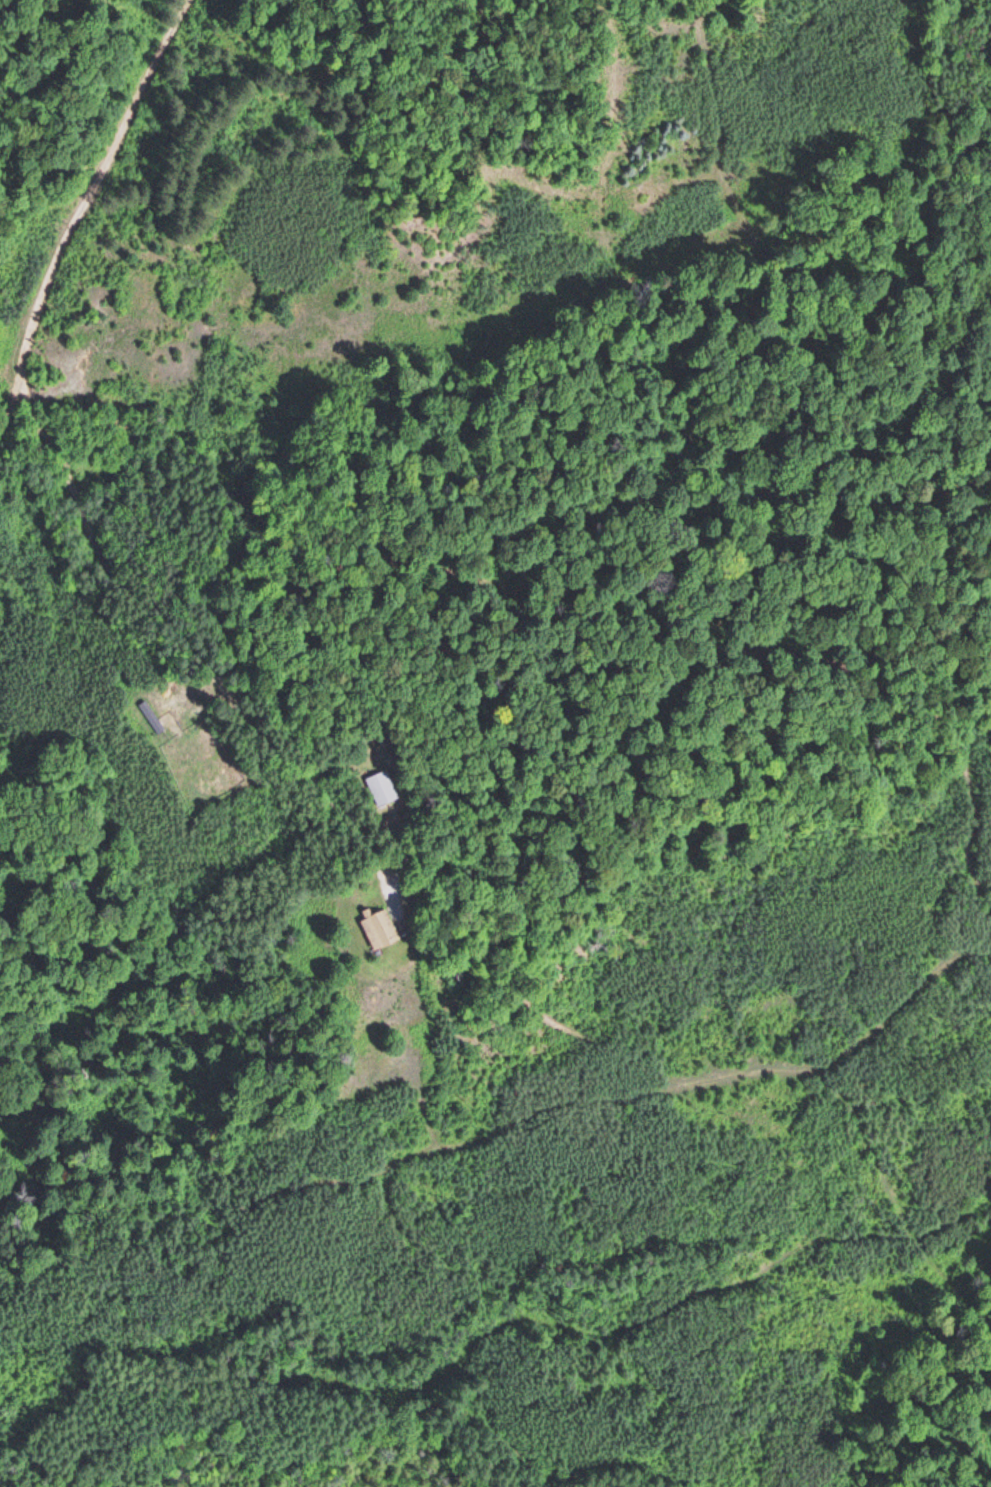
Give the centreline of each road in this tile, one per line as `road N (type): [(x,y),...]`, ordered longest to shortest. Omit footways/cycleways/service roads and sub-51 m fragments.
road 1 (residential): [(183,0),(159,30),(21,378)]

